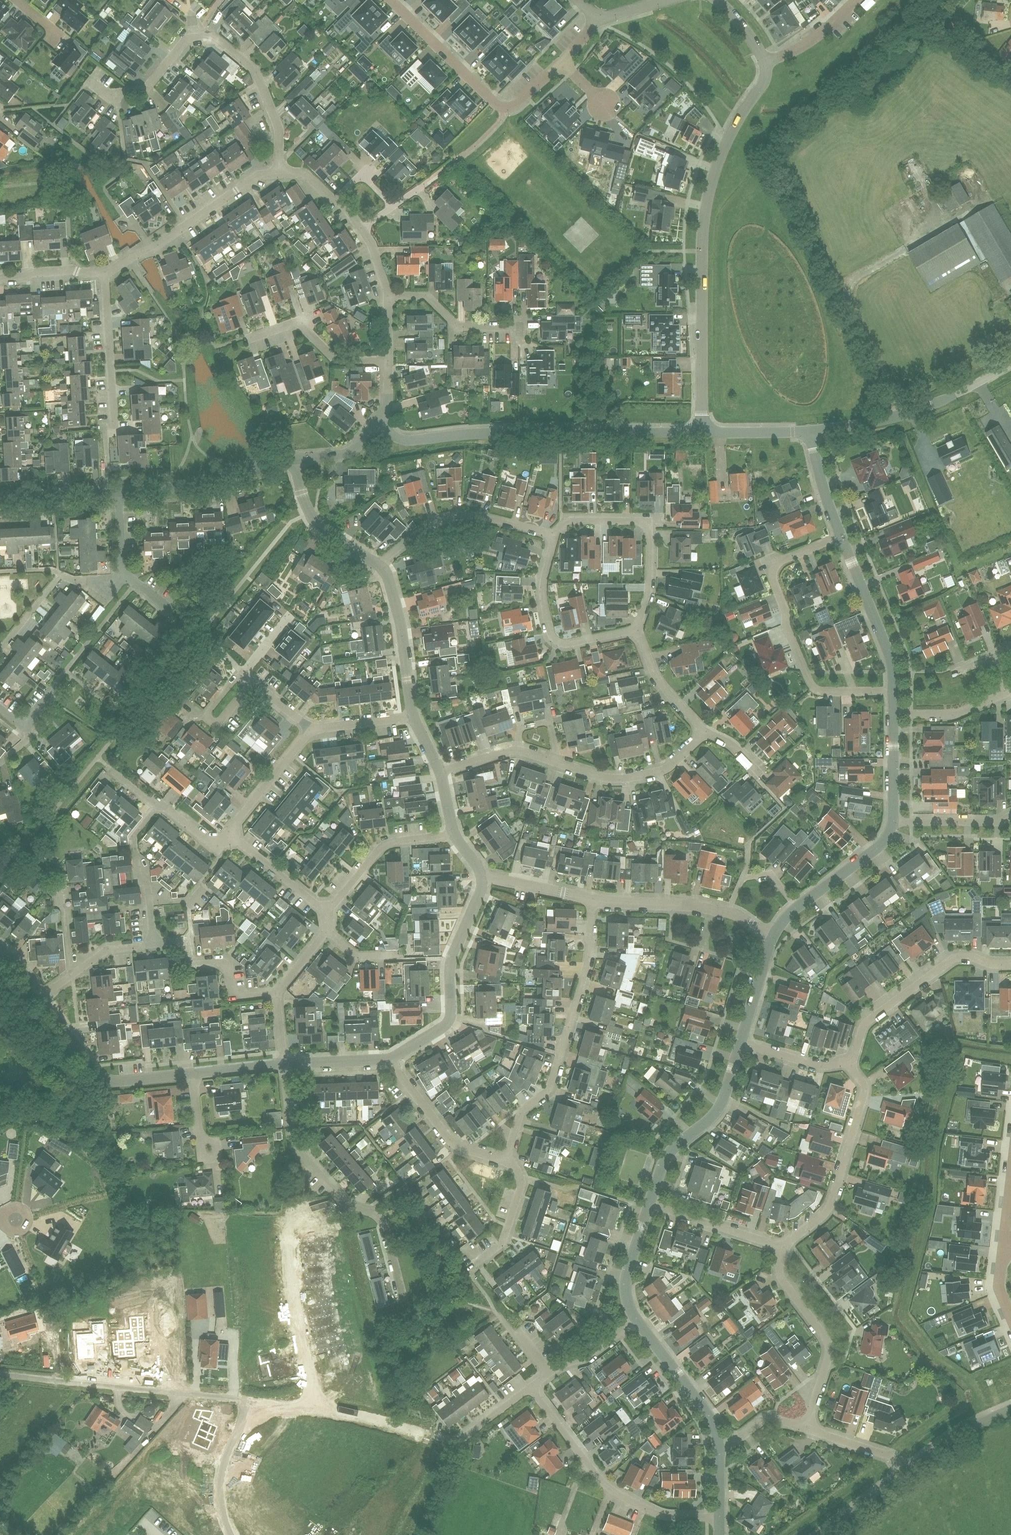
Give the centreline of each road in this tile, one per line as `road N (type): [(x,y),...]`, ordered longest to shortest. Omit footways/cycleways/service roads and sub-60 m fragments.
road 1 (residential): [(766,65),(709,193),(703,434)]
road 2 (unclassified): [(703,434),(498,432),(407,441),(376,427)]
road 3 (residential): [(279,175),(275,118),(257,76),(216,39),(186,42),(148,91),(108,95),(89,82)]
road 4 (residential): [(506,1162),(519,1118),(551,1086),(589,960),(593,900)]
road 5 (residential): [(894,693),(815,690),(787,631),(777,565),(841,536)]
road 6 (residential): [(251,1402),(0,1375)]
road 7 (residential): [(719,1516),(667,1518),(624,1498),(531,1386)]
road 8 (residential): [(316,1406),(287,1235),(341,1200)]
road 9 (residential): [(531,1386),(450,1439),(316,1406)]
road 10 (residential): [(391,0),(498,104),(525,98),(562,63)]
road 11 (residential): [(391,1058),(449,1020),(451,961),(482,875)]
road 12 (residential): [(636,630),(651,588),(652,522),(575,522),(553,535)]
road 13 (residential): [(786,1250),(832,1205),(865,1094),(854,1063)]
road 14 (unclassified): [(812,432),(907,417),(1010,364)]
road 15 (residential): [(854,1063),(869,1020),(952,960),(1010,965)]
road 16 (residential): [(279,175),(259,176),(104,272)]
road 17 (residential): [(806,1430),(827,1348),(782,1280),(786,1250)]
road 18 (residential): [(40,998),(104,1080),(194,1073)]
road 19 (residential): [(553,535),(481,516),(452,517),(426,527),(380,567)]
road 20 (residential): [(636,630),(568,646),(554,640),(543,596),(553,535)]
road 21 (residential): [(649,1205),(668,1157),(723,1104),(740,1045)]
road 22 (residential): [(24,728),(136,585)]
road 23 (unclassified): [(117,493),(174,489),(295,460)]
road 24 (residential): [(276,992),(231,996),(220,961),(190,964),(187,941),(153,944)]
road 25 (residential): [(556,763),(631,779),(665,768),(706,731)]
road 26 (residential): [(894,693),(889,655),(841,536)]
road 27 (residential): [(126,577),(85,583),(61,576),(0,650)]
road 28 (residential): [(506,1162),(448,1140),(391,1058)]
road 29 (residential): [(327,914),(381,848),(456,834)]
road 30 (residential): [(114,430),(104,272)]
road 31 (residential): [(389,362),(335,361),(293,325),(249,340)]
road 32 (residential): [(414,717),(396,606),(380,567)]
road 33 (residential): [(341,1200),(293,1139),(284,1063)]
road 34 (residential): [(719,1444),(710,1417),(637,1322)]
road 35 (residential): [(522,328),(457,328),(424,295),(388,296)]
road 36 (residential): [(380,567),(313,523),(295,460)]
road 37 (residential): [(786,1250),(649,1205)]
road 38 (residential): [(232,1534),(221,1477),(251,1402)]
road 39 (residential): [(728,913),(593,900)]
road 40 (residential): [(228,833),(311,731)]
road 41 (residential): [(470,1268),(503,1243),(510,1221),(520,1175),(506,1162)]
road 42 (residential): [(797,908),(875,852),(893,824)]
road 43 (residential): [(327,914),(228,833)]
road 44 (unclassified): [(904,1473),(953,1436),(1010,1407)]
road 45 (residential): [(706,731),(658,680),(636,630)]
road 46 (residential): [(637,1322),(626,1282),(649,1205)]
road 47 (residential): [(403,1294),(385,1226),(341,1200)]
road 48 (residential): [(1010,816),(997,823),(893,824)]

